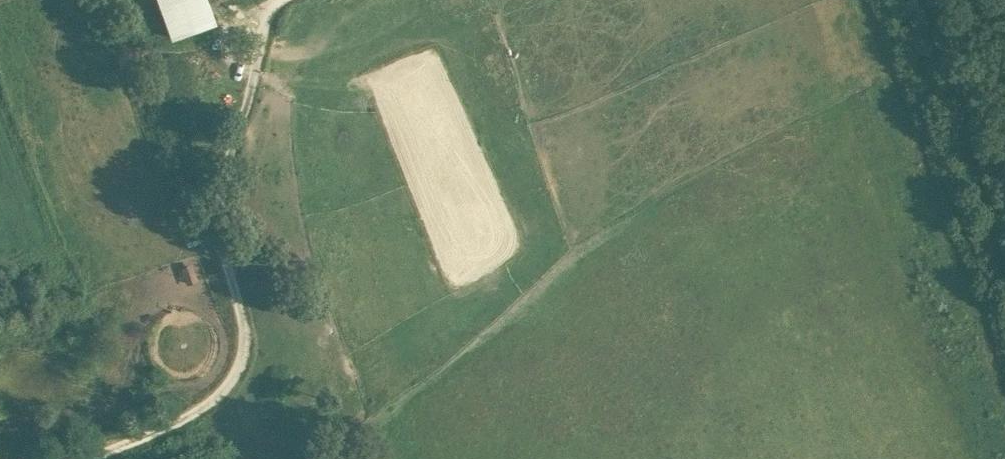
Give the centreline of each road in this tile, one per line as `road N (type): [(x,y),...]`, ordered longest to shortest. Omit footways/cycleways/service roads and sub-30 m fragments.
road 1 (track): [(81,458),(170,425),(222,393),(240,362),(246,327),(224,252),(223,195),(266,17),(284,0)]
road 2 (track): [(930,0),(1004,215)]

